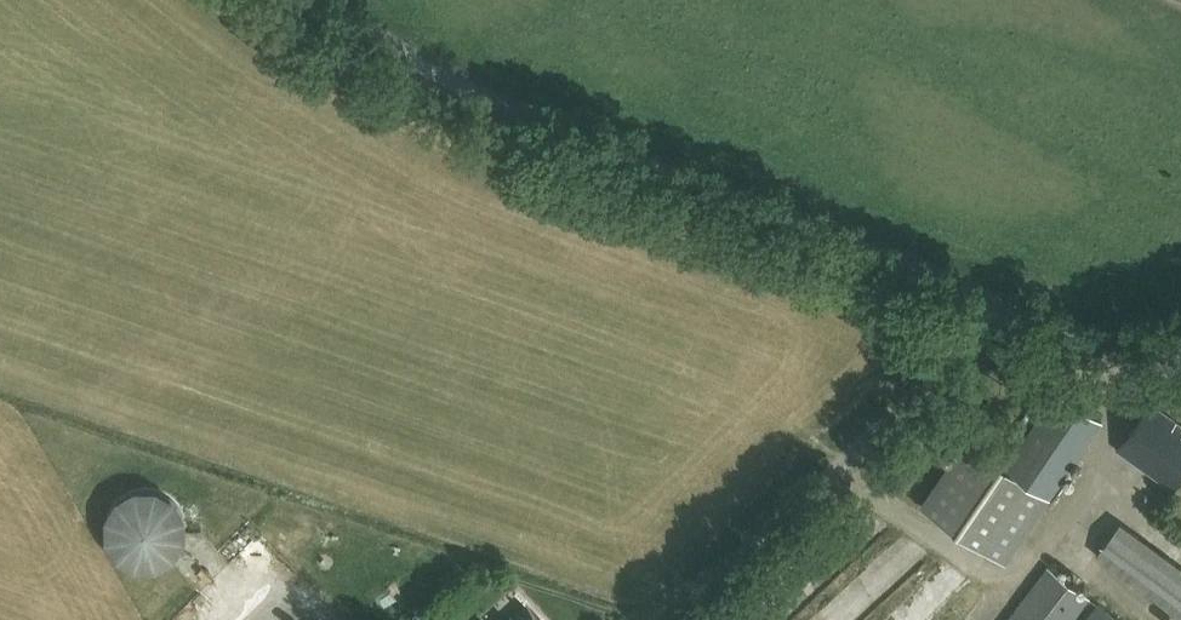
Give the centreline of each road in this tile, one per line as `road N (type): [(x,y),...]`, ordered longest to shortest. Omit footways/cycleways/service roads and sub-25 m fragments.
road 1 (unclassified): [(982,302),(448,81),(380,46),(320,0)]
road 2 (unclassified): [(982,302),(950,363),(675,619)]
road 3 (unclassified): [(982,302),(1139,358),(1180,354)]

